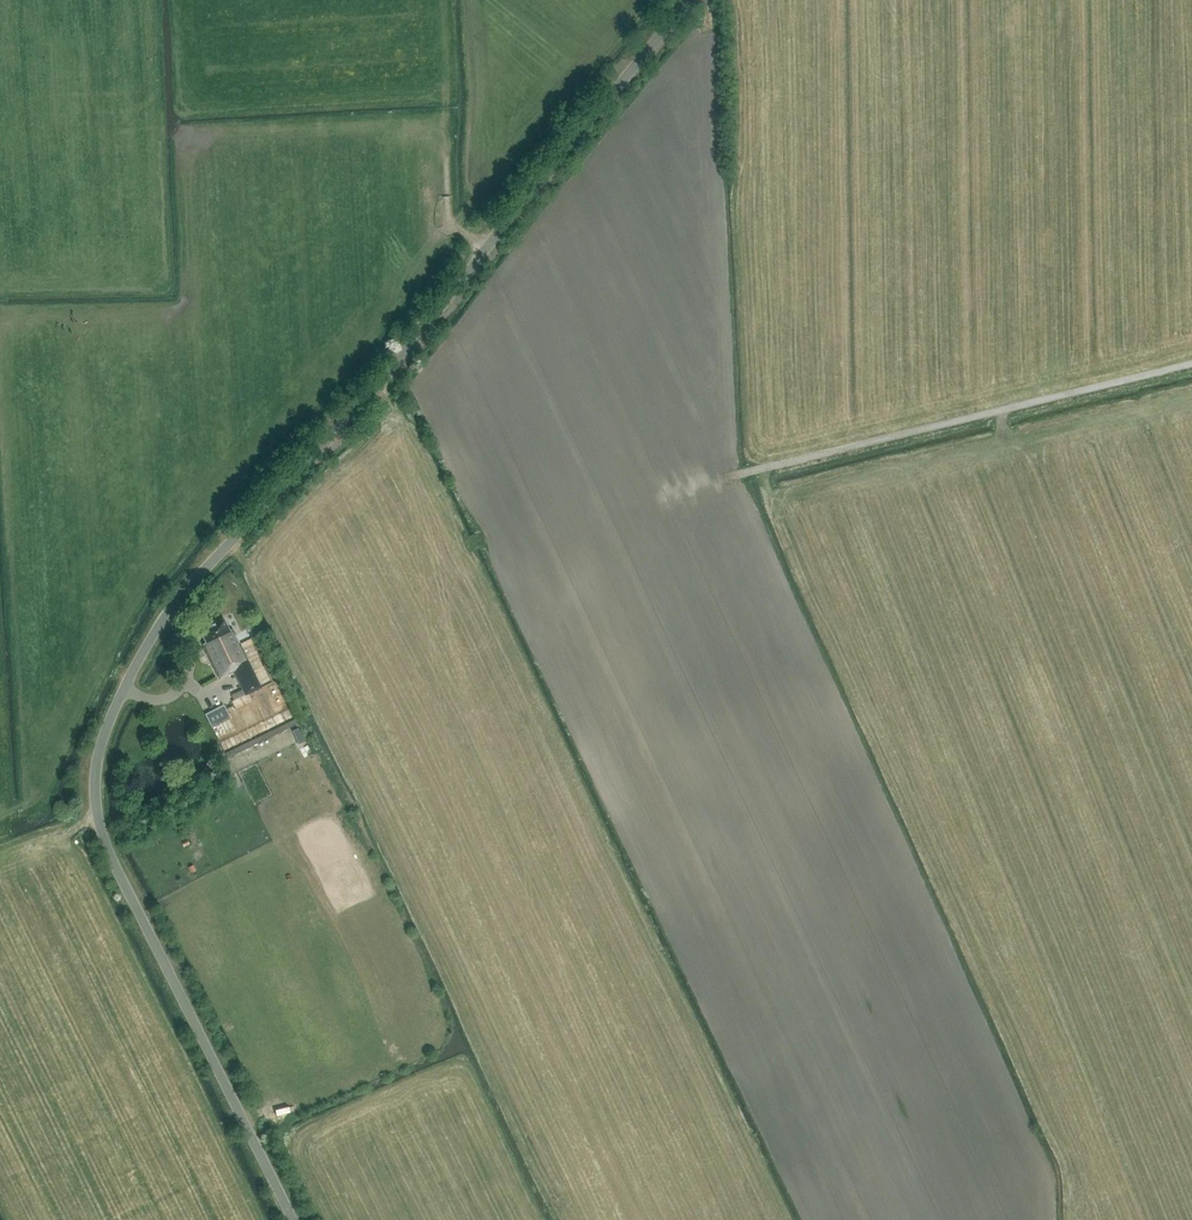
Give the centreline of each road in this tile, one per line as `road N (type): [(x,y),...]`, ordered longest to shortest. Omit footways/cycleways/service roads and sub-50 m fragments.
road 1 (unclassified): [(275,1219),(89,833),(92,745),(182,595),(393,369),(689,0)]

